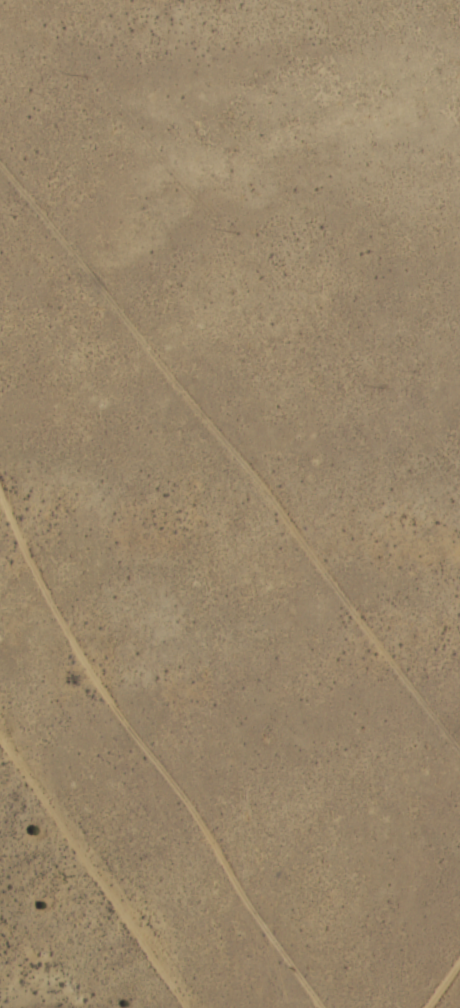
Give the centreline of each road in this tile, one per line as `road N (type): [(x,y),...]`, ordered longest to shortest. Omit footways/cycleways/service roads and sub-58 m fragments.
road 1 (track): [(459,820),(240,512),(0,221)]
road 2 (track): [(459,28),(313,40),(95,98),(0,168)]

